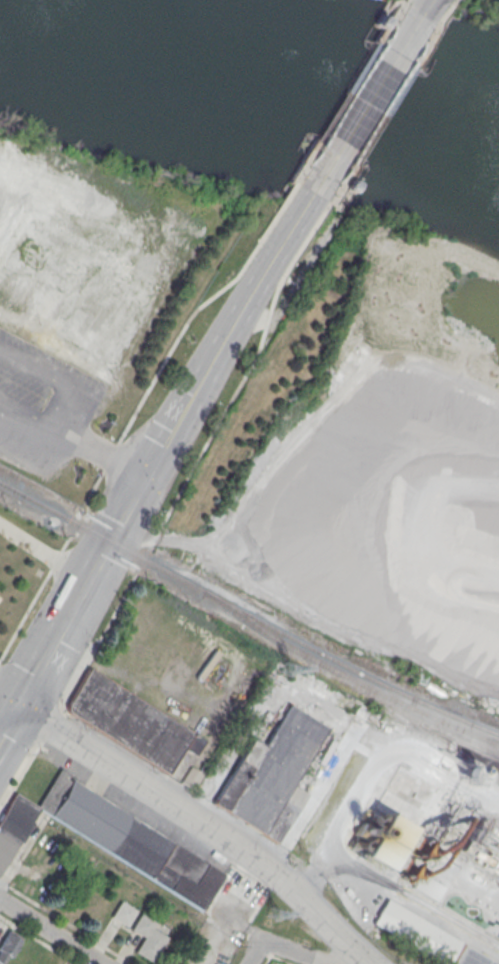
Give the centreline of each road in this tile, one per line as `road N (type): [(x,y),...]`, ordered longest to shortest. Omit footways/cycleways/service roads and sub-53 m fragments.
road 1 (residential): [(17,703),(265,866),(361,963)]
road 2 (secondary): [(303,202),(148,476)]
road 3 (secondary): [(110,542),(17,703)]
road 4 (secondary): [(406,31),(333,152)]

